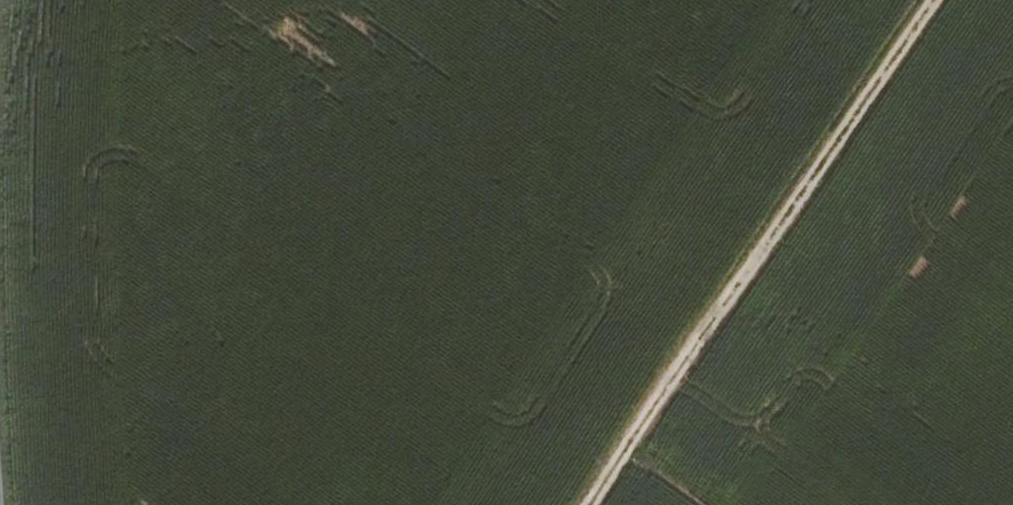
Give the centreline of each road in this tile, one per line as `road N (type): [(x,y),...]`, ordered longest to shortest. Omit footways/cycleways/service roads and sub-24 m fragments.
road 1 (track): [(598,504),(922,0)]

